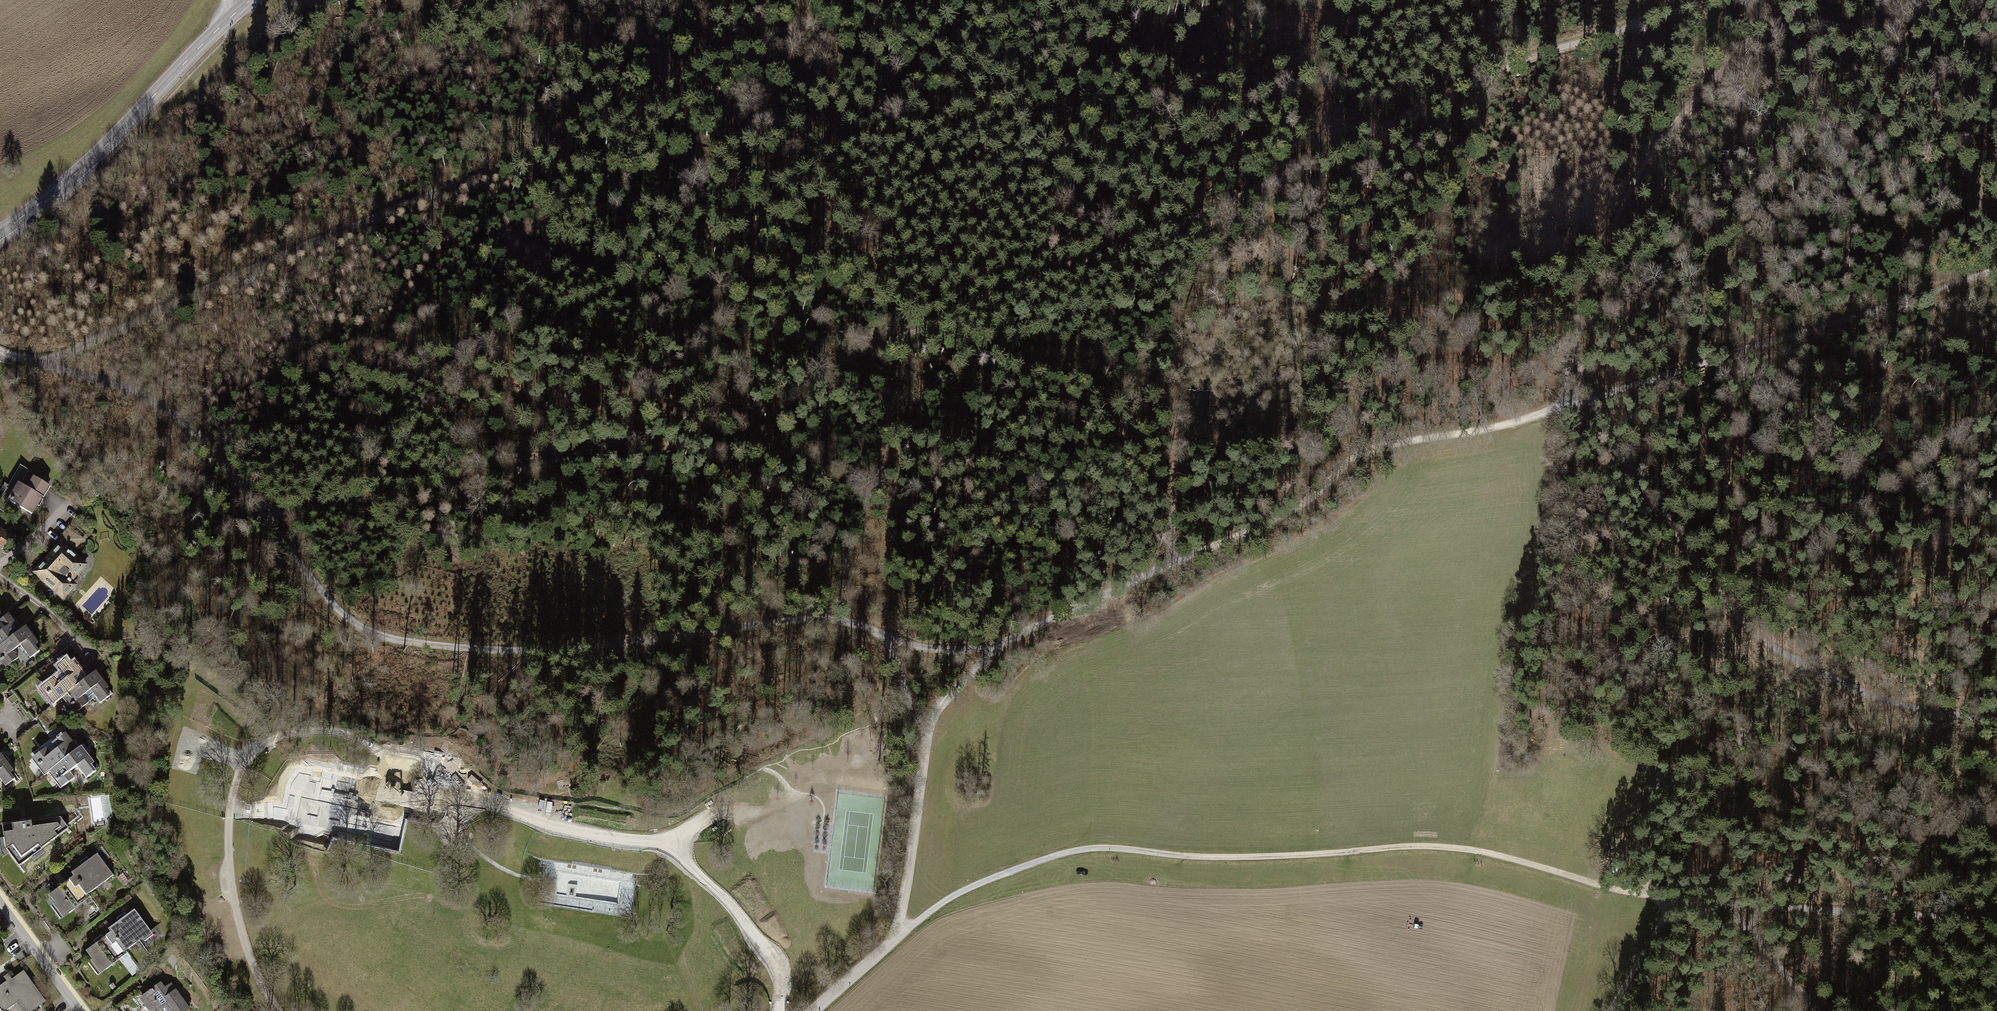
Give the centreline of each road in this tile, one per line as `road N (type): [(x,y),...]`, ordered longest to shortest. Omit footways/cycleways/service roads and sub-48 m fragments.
road 1 (track): [(1710,0),(1552,51),(1038,291),(744,399),(497,476),(264,514)]
road 2 (track): [(45,363),(127,390),(200,435),(309,575),(373,633),(477,650),(543,650),(777,619),(858,623),(891,639),(907,703),(928,731),(939,706),(1002,646)]
road 3 (track): [(895,942),(946,899),(1101,847),(1183,856),(1446,846),(1672,903),(1996,914)]
road 4 (track): [(45,363),(417,197),(533,156),(747,50),(895,0)]
road 5 (track): [(1002,646),(1272,519),(1348,461),(1556,409)]
road 6 (track): [(1996,717),(1895,704),(1769,644),(1737,616),(1596,427)]
road 7 (track): [(1556,409),(1601,251),(1635,178),(1739,50),(1764,0)]
road 8 (track): [(1556,409),(1996,271)]
road 9 (secondary): [(0,232),(86,165),(252,0)]
road 10 (residential): [(814,1010),(895,942),(928,731)]
road 11 (track): [(1168,564),(1189,401)]
road 12 (track): [(1818,1010),(1732,907)]
road 13 (residential): [(80,1010),(0,904)]
road 14 (track): [(1672,903),(1612,1010)]

